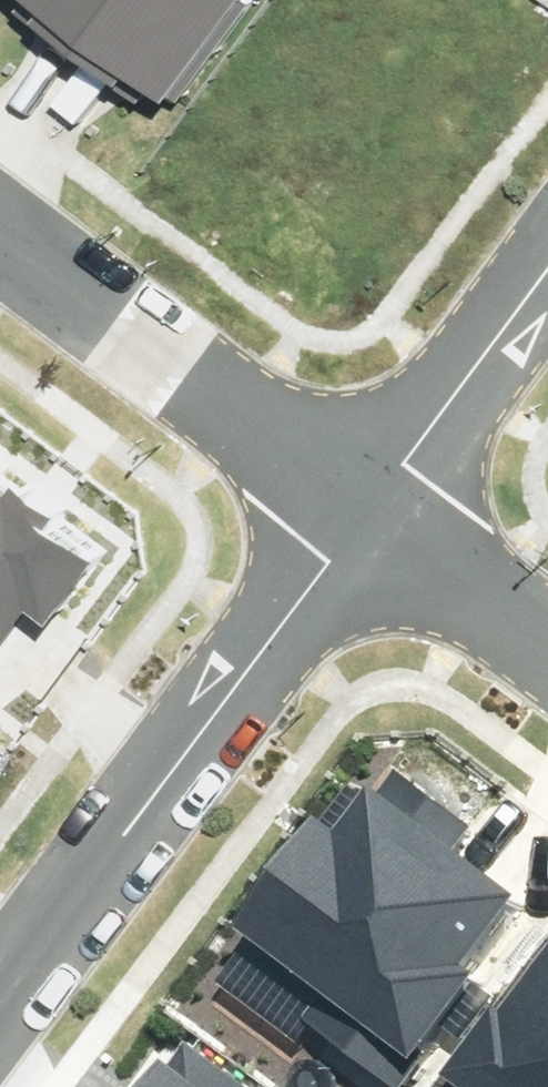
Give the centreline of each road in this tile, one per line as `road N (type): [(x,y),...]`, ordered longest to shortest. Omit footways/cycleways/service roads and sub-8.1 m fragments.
road 1 (residential): [(0,1003),(368,511)]
road 2 (residential): [(368,511),(0,234)]
road 3 (residential): [(368,511),(547,280)]
road 4 (residential): [(547,647),(368,511)]

